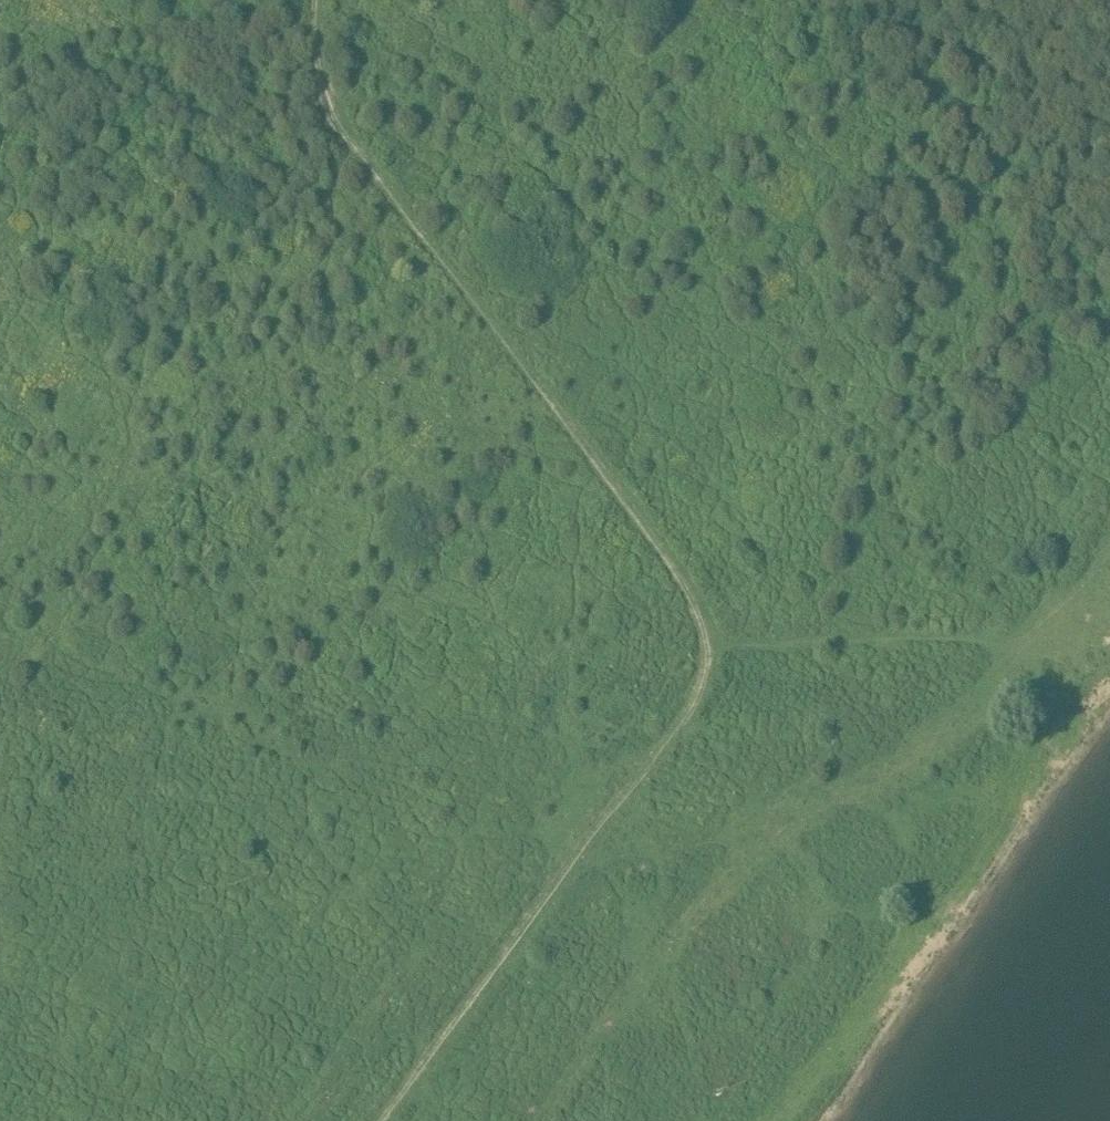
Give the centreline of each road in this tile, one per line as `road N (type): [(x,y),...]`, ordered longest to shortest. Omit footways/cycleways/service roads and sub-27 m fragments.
road 1 (track): [(311,0),(315,70),(348,135),(704,635),(703,697),(379,1120)]
road 2 (track): [(704,635),(1011,648),(1042,633),(1109,572)]

